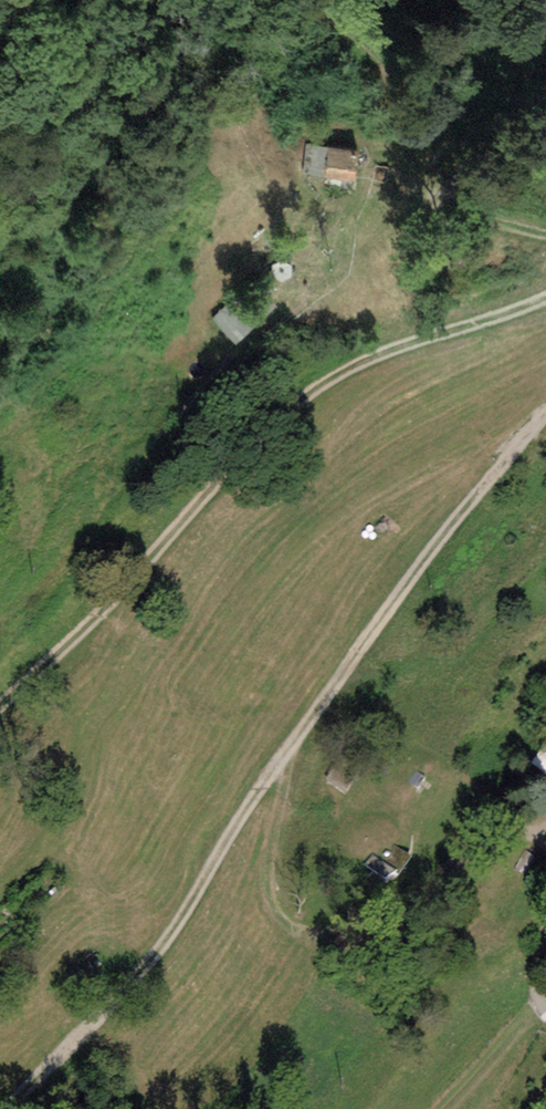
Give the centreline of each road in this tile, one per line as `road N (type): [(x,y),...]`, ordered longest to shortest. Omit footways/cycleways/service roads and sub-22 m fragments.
road 1 (track): [(7,1108),(179,923),(234,827),(395,600),(545,413)]
road 2 (track): [(545,296),(384,350),(281,416),(67,647),(0,703)]
road 3 (track): [(286,753),(285,855),(302,911),(336,921),(360,917),(419,897),(491,833),(510,828),(545,836)]
road 4 (track): [(545,235),(506,226),(440,189),(405,153)]

